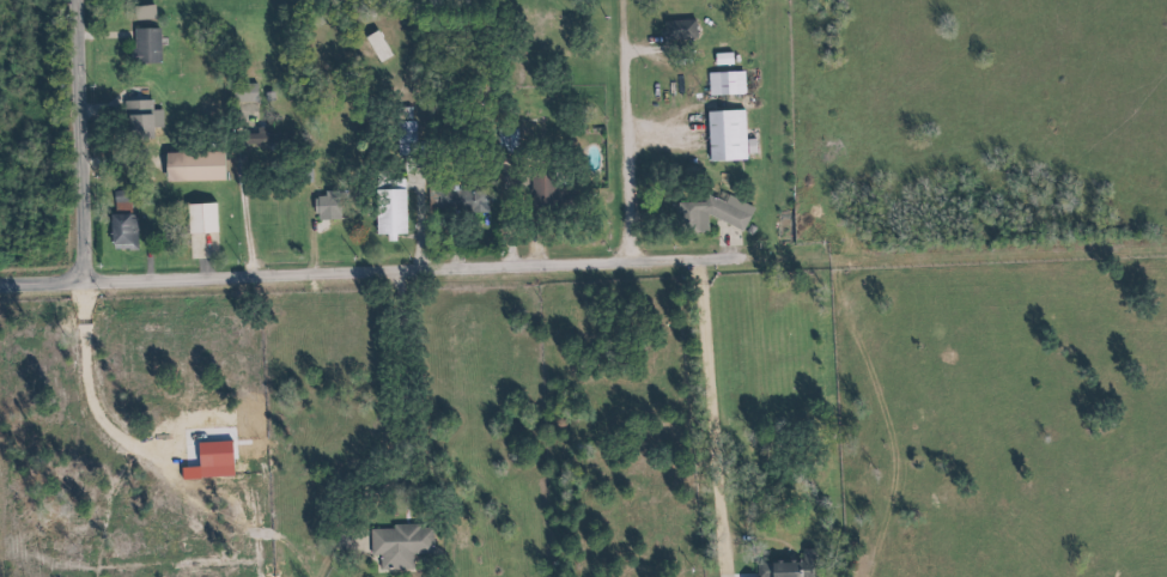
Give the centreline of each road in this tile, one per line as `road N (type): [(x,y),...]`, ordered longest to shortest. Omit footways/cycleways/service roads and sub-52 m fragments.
road 1 (residential): [(0,284),(734,259)]
road 2 (residential): [(717,576),(686,260)]
road 3 (residential): [(80,281),(70,0)]
road 4 (residential): [(615,261),(610,0)]

